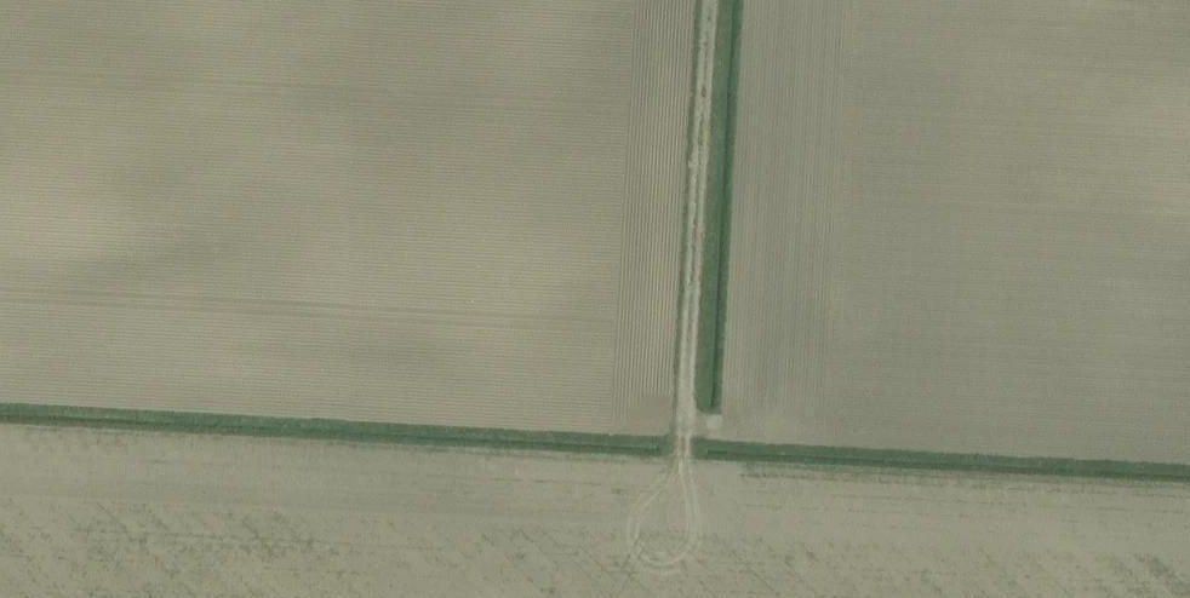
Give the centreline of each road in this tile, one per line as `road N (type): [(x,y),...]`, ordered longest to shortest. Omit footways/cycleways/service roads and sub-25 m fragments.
road 1 (track): [(709,0),(680,434)]

